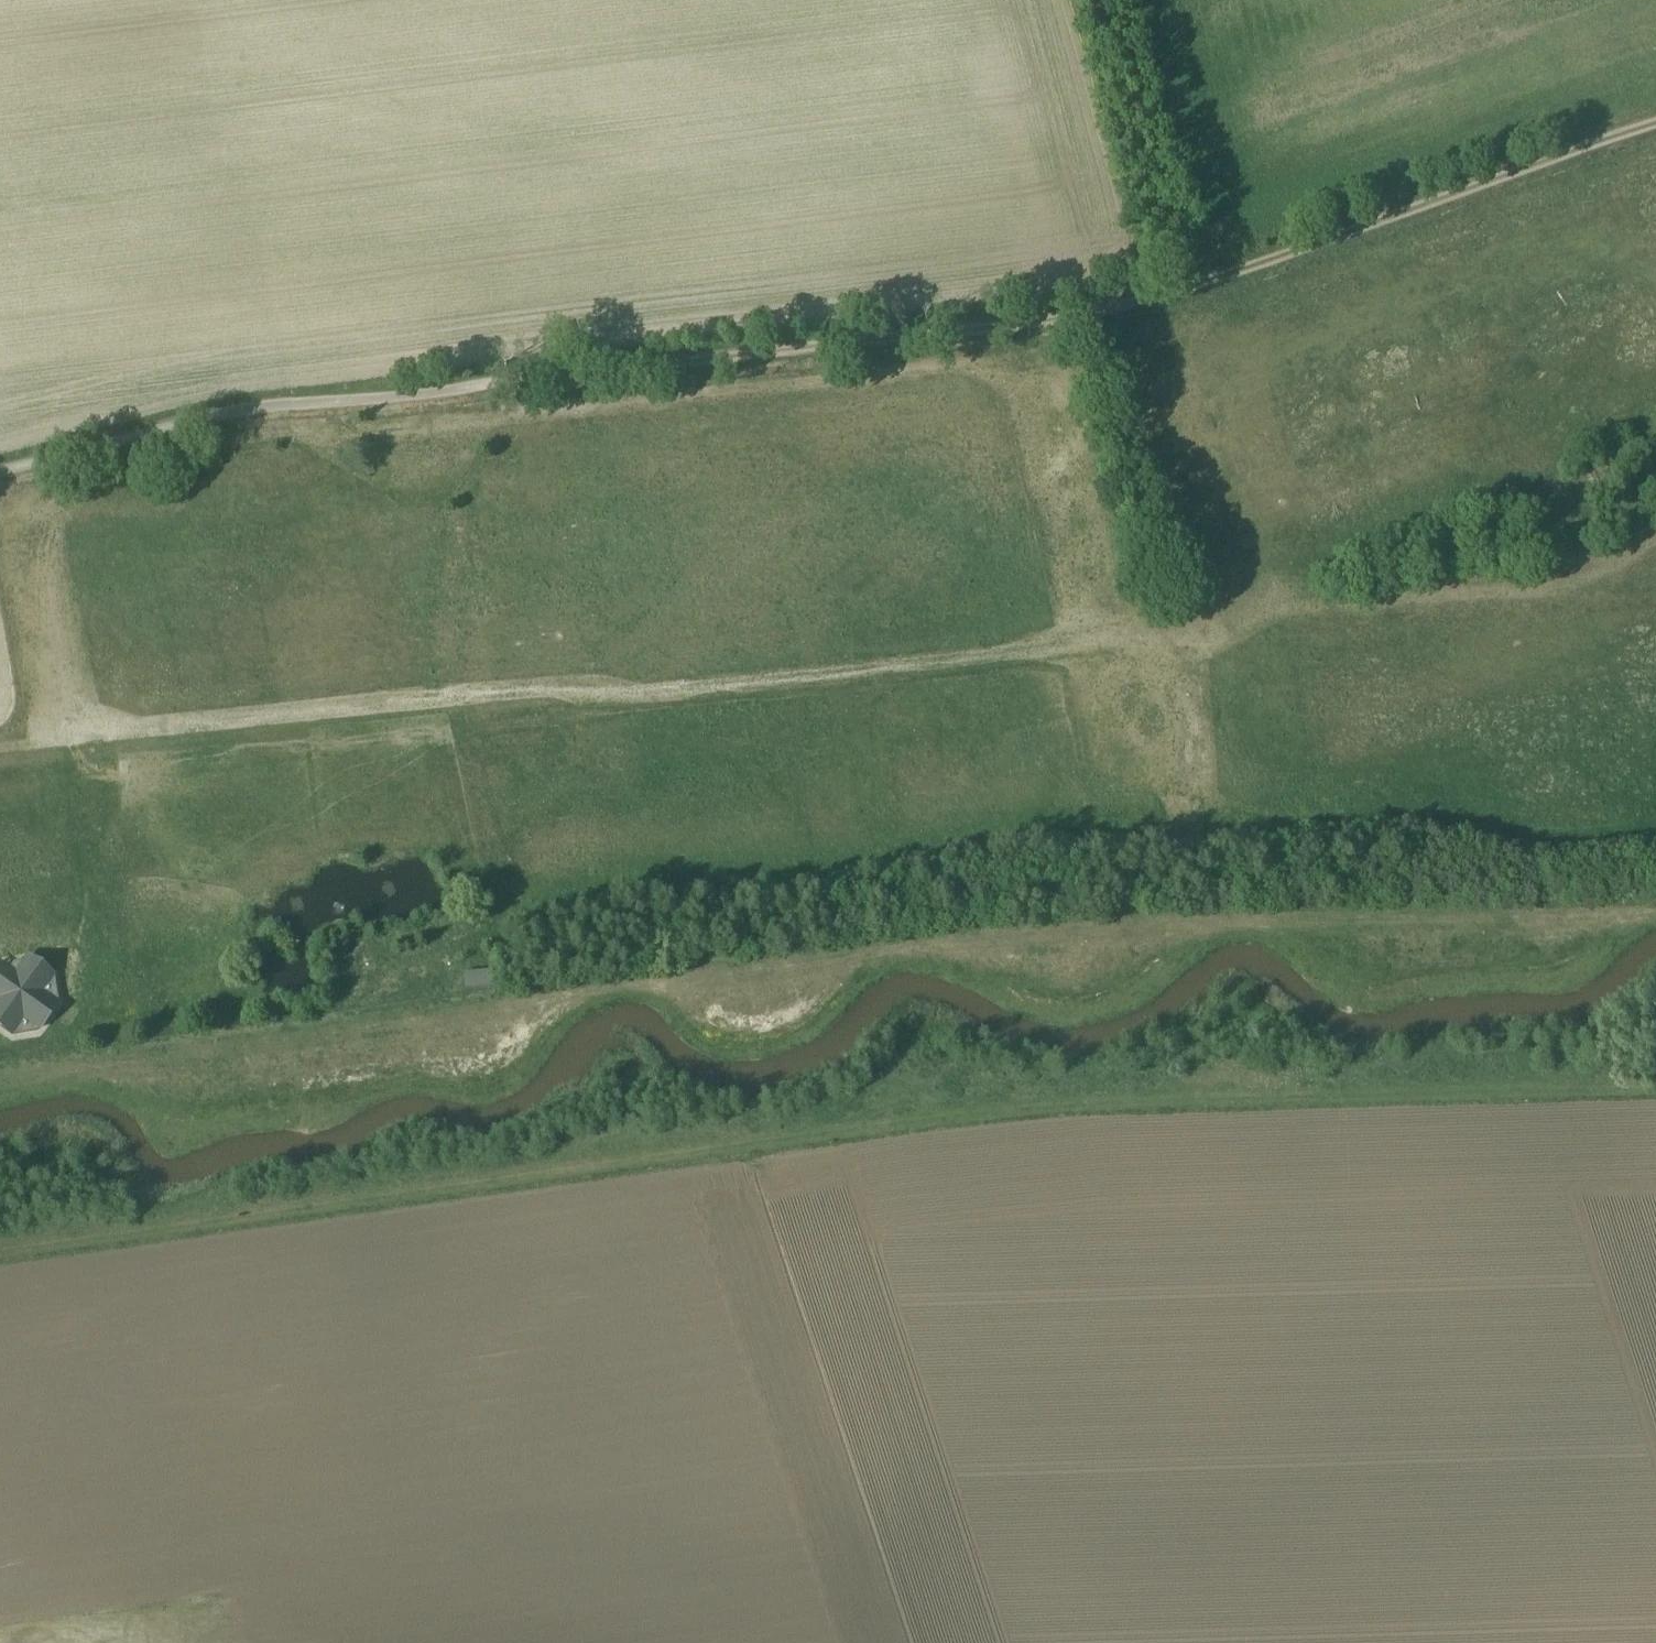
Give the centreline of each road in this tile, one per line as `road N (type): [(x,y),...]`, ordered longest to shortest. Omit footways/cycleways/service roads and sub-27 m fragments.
road 1 (track): [(528,374),(1101,309),(1276,260),(1655,120)]
road 2 (unclassified): [(0,478),(196,425),(528,374)]

